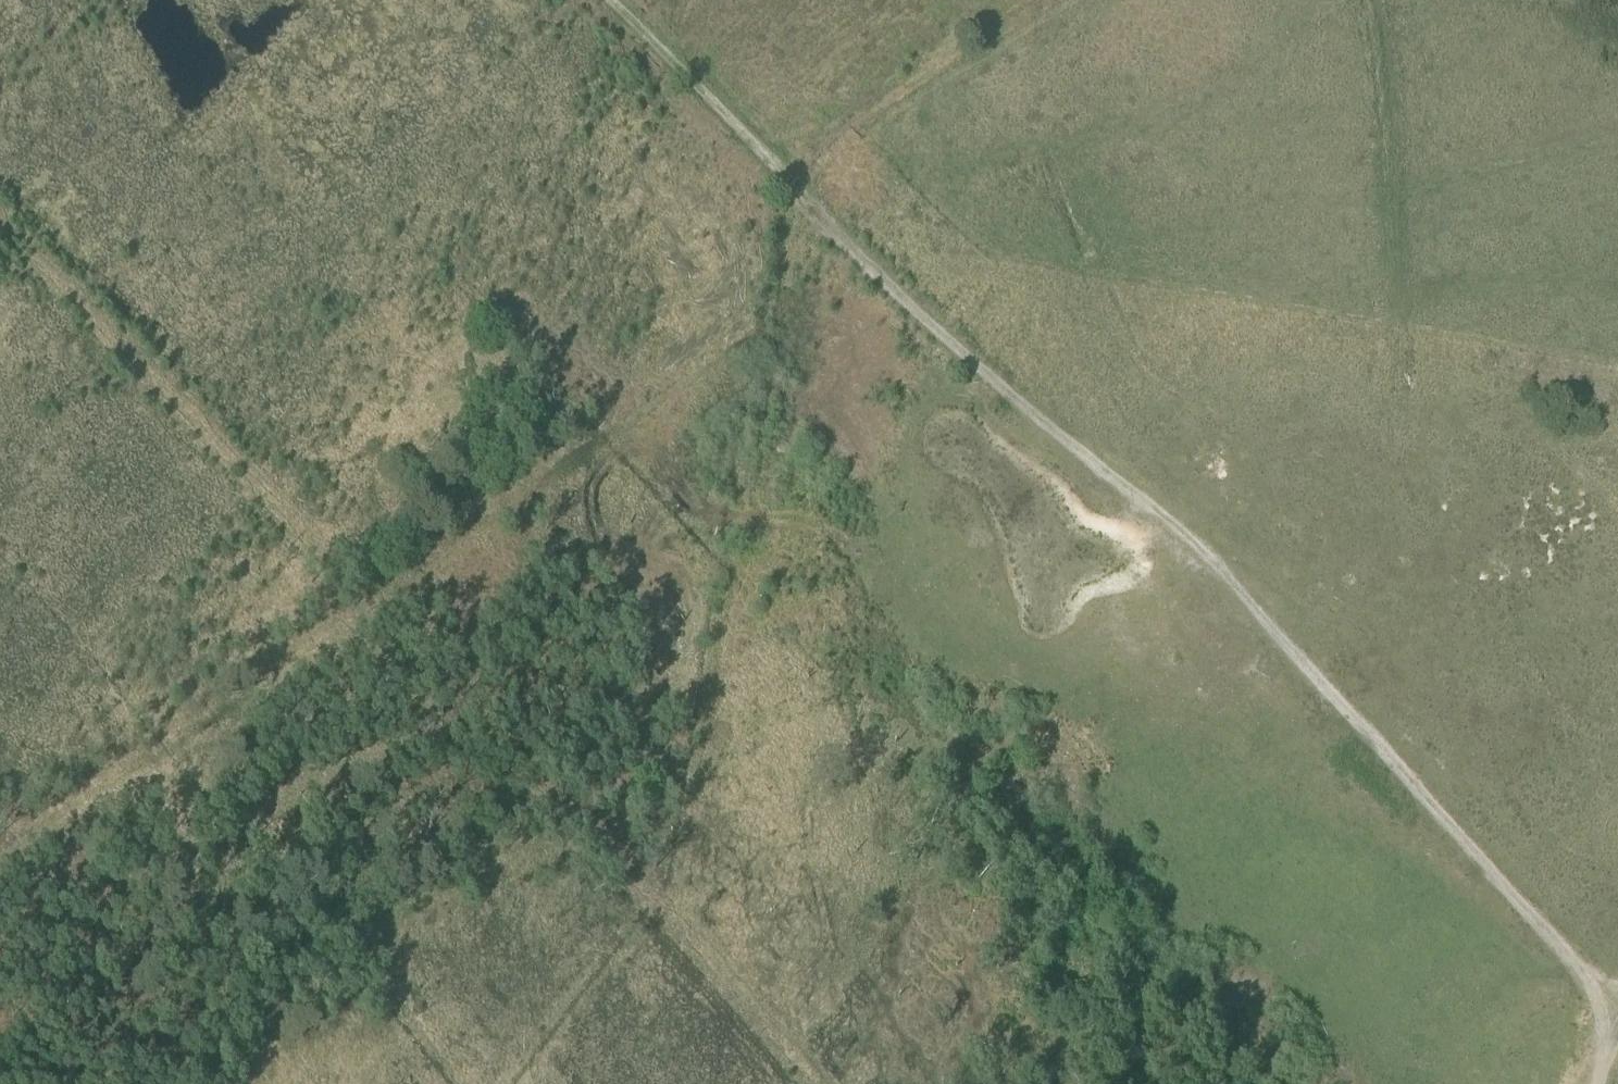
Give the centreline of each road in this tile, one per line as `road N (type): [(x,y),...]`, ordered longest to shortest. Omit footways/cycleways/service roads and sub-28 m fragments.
road 1 (track): [(1617,1009),(1212,562),(880,280),(609,0)]
road 2 (track): [(334,564),(0,227)]
road 3 (track): [(1398,384),(1379,62),(1365,0)]

